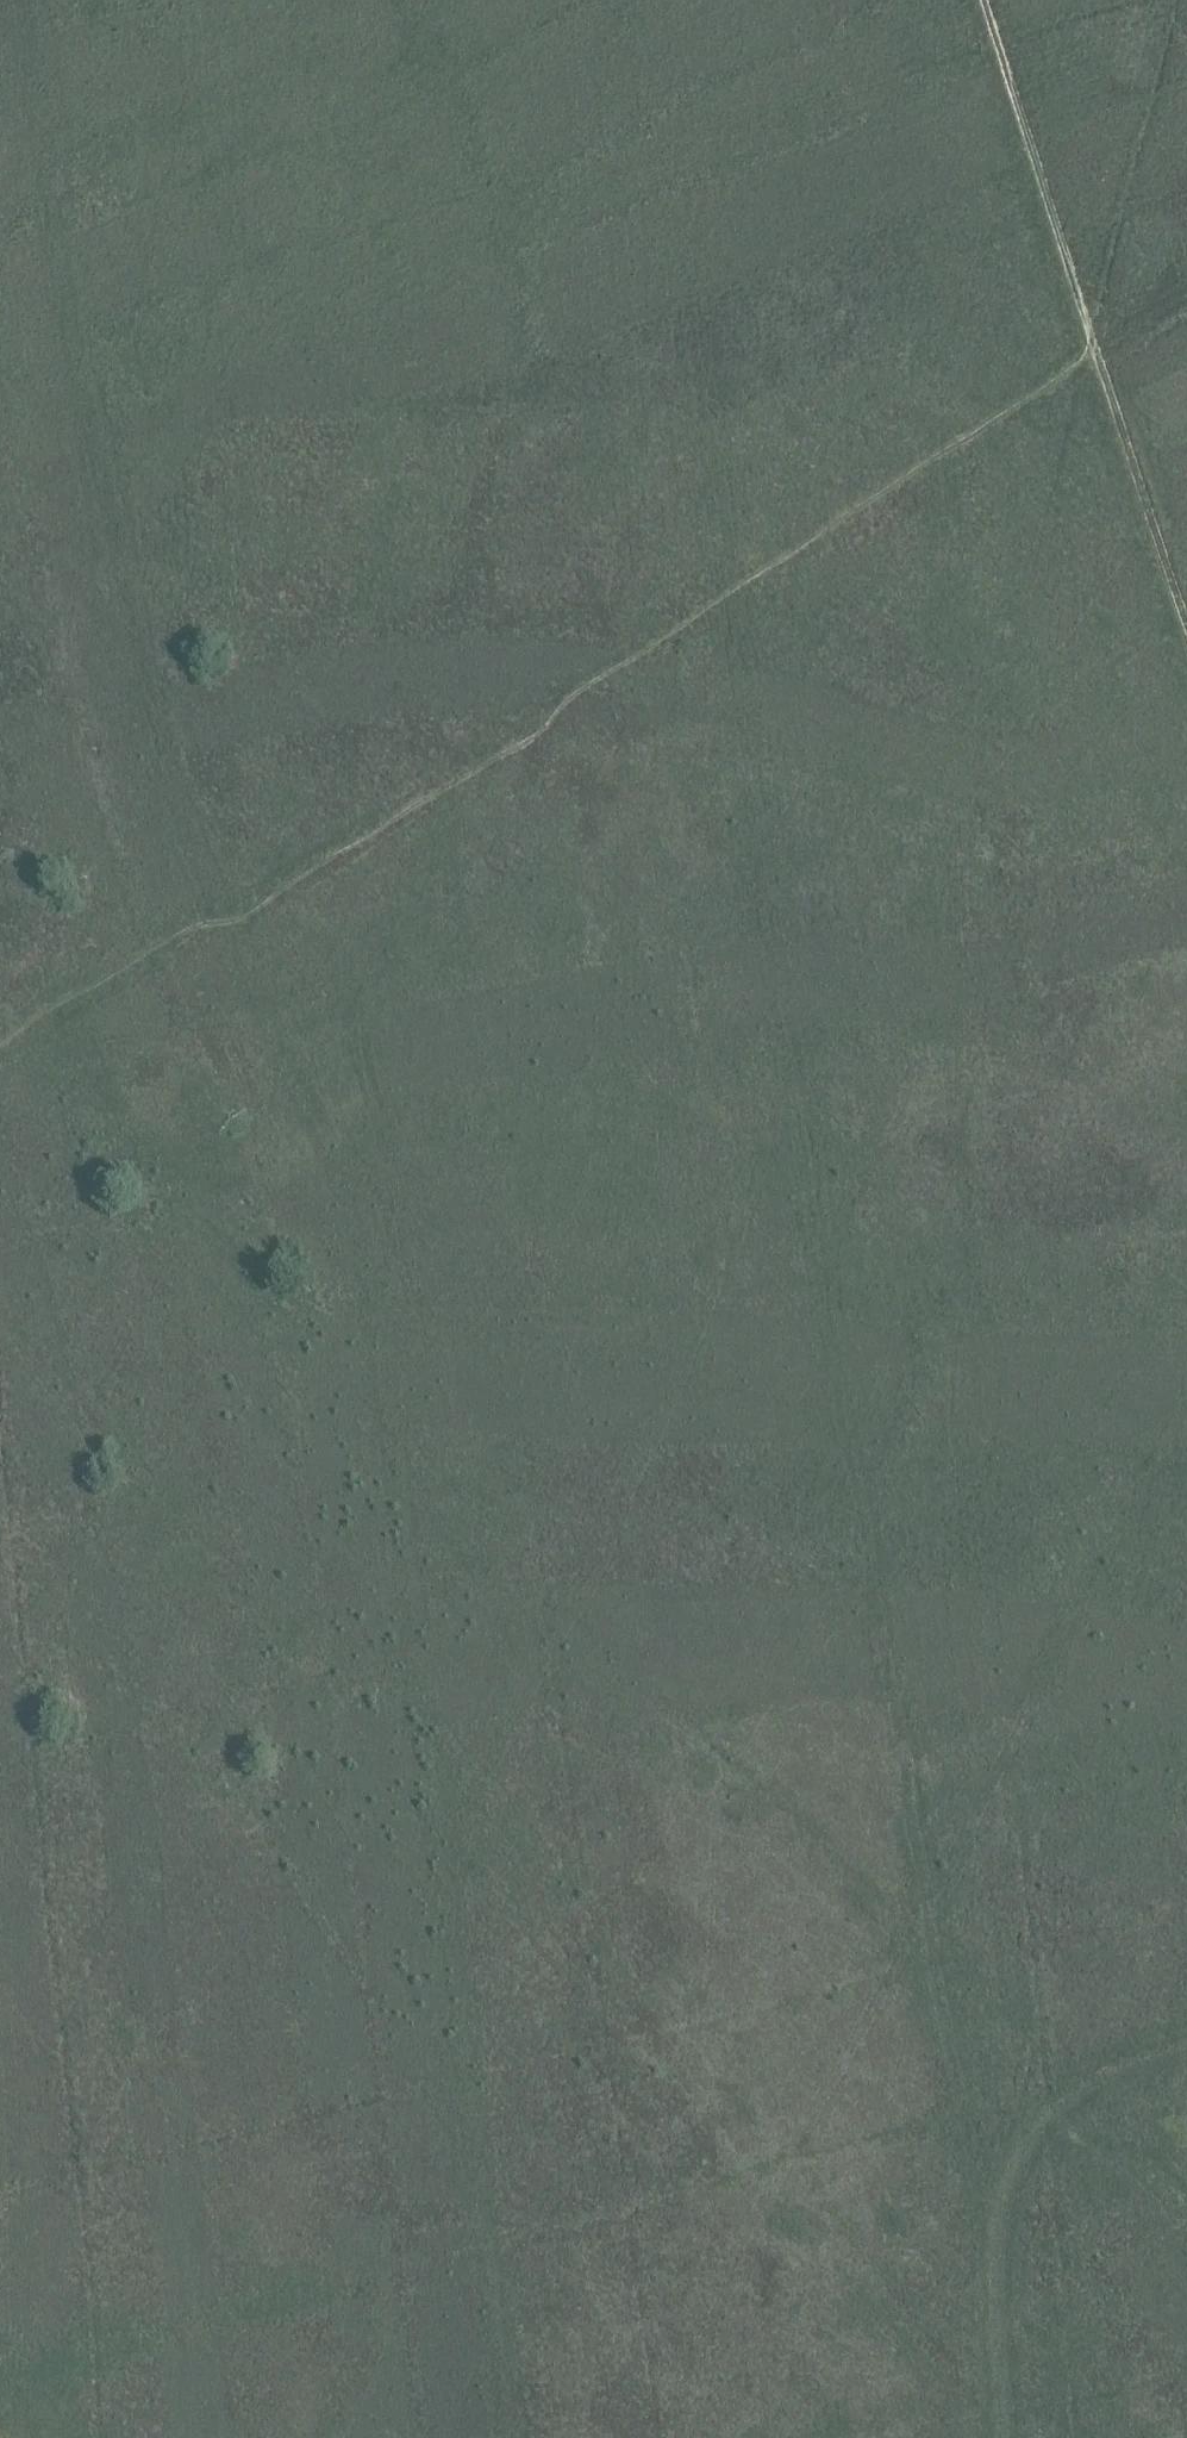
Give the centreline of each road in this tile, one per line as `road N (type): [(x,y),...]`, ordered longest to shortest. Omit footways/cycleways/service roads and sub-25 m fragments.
road 1 (track): [(1096,356),(983,0)]
road 2 (track): [(1186,619),(1096,356)]

